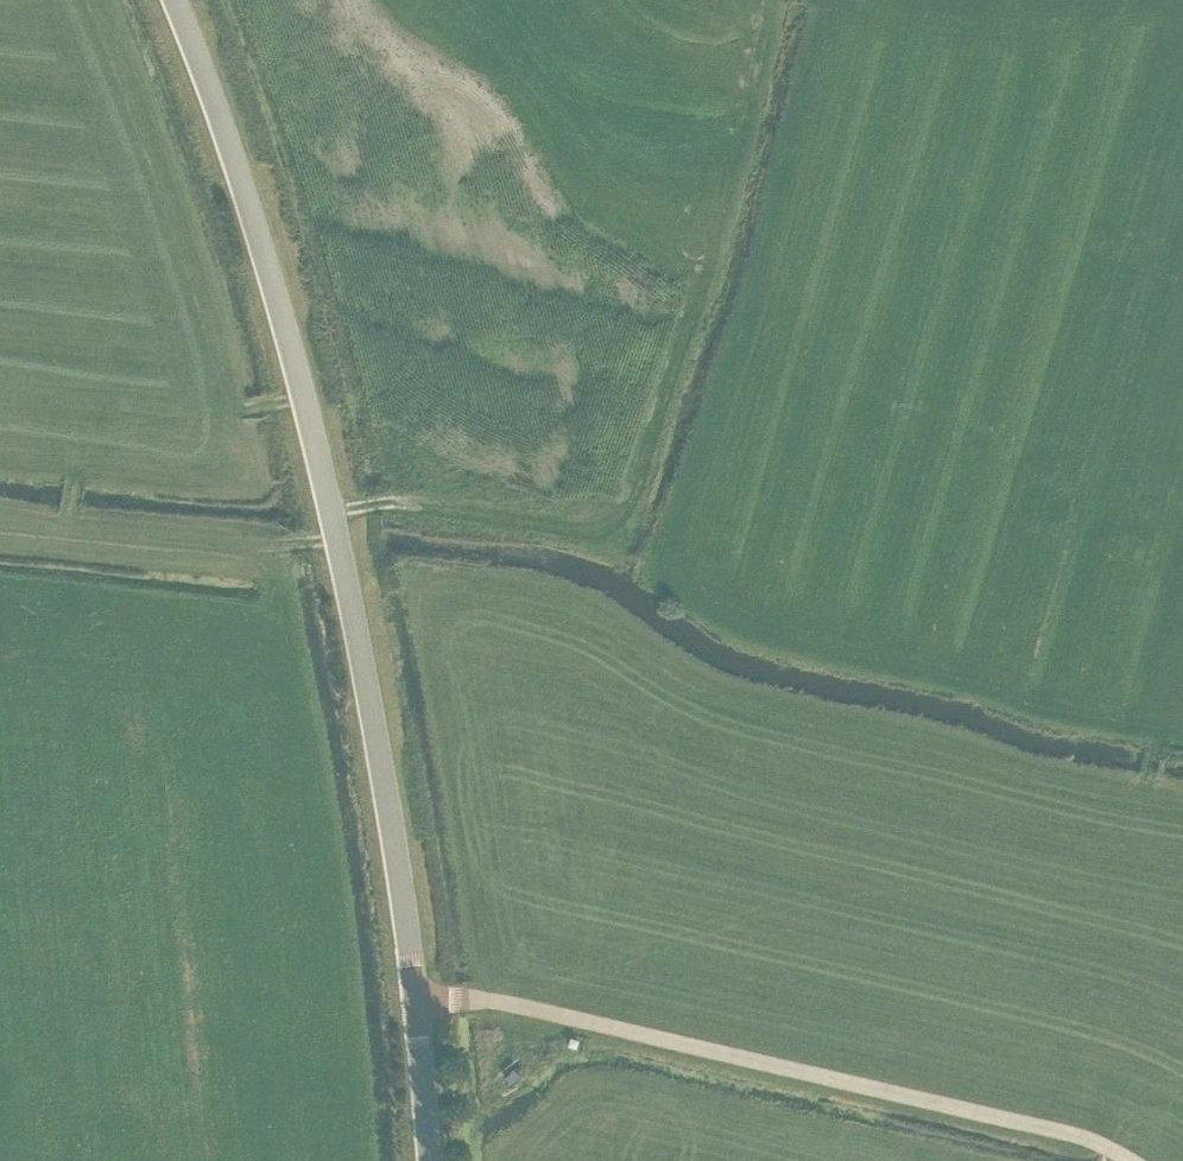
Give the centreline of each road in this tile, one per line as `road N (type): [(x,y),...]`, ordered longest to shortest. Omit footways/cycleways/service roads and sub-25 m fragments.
road 1 (tertiary): [(428,1160),(408,928),(339,540),(258,235),(174,0)]

